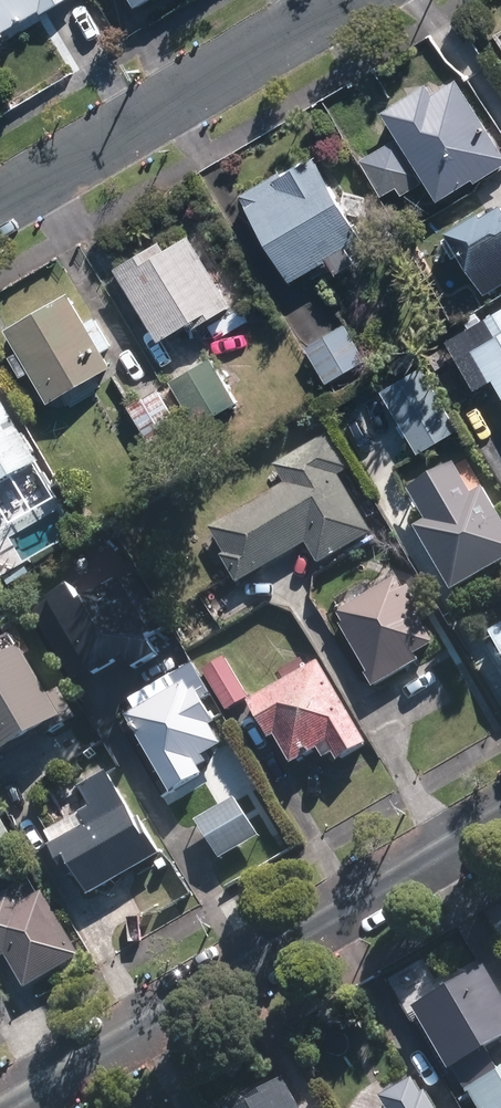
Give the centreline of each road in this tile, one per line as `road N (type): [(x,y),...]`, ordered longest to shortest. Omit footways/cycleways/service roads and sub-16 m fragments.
road 1 (residential): [(4,1107),(500,816)]
road 2 (residential): [(344,0),(0,202)]

